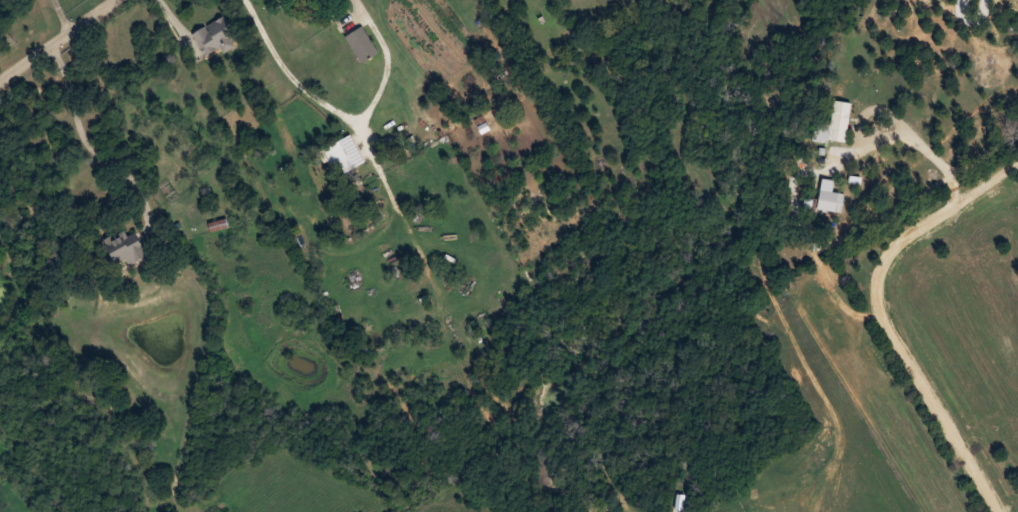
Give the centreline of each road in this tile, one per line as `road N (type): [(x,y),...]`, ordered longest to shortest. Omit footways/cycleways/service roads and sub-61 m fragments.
road 1 (residential): [(120,0),(0,84)]

